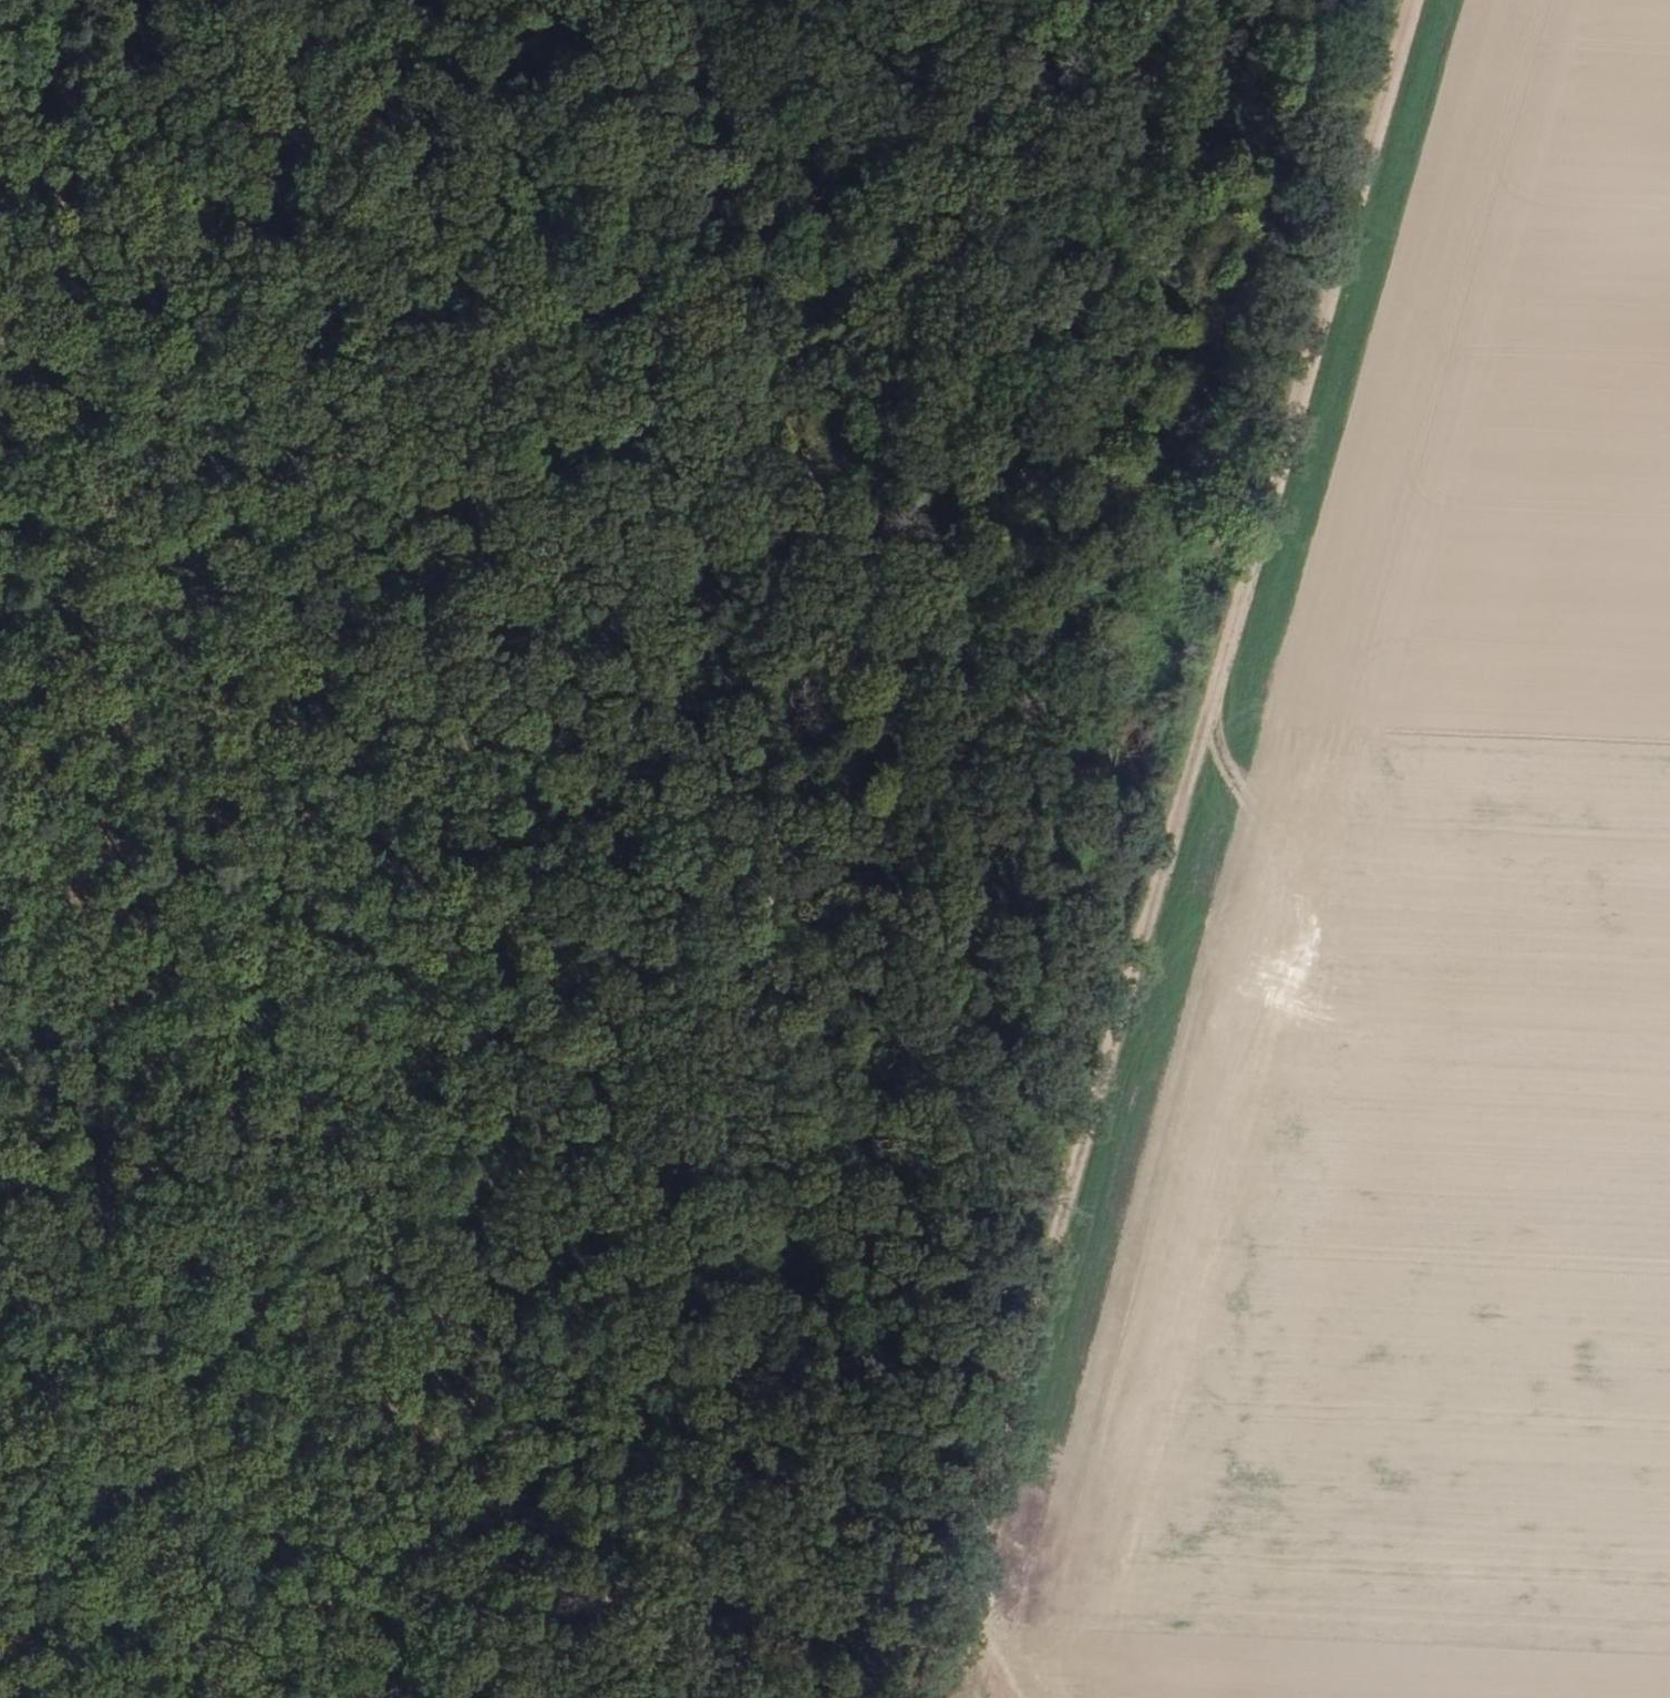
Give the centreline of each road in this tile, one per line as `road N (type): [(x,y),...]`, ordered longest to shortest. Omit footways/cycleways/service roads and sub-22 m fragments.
road 1 (track): [(964,1697),(948,1610),(1037,1278),(1410,0)]

